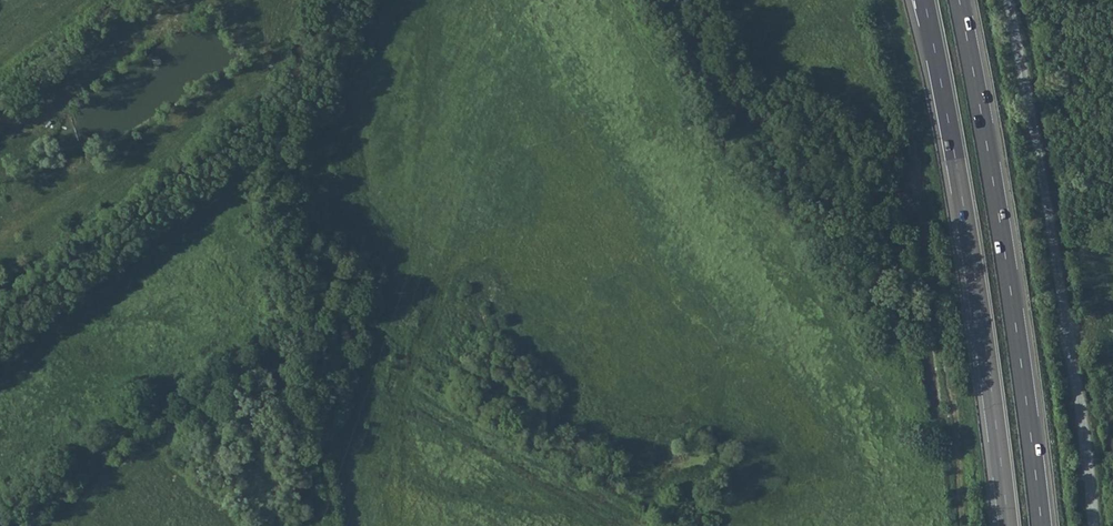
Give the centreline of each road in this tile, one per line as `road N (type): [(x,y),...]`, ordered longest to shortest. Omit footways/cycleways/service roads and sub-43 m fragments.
road 1 (track): [(964,525),(908,114),(880,0)]
road 2 (trunk): [(924,0),(969,237),(1008,525)]
road 3 (trunk): [(1041,525),(959,0)]

